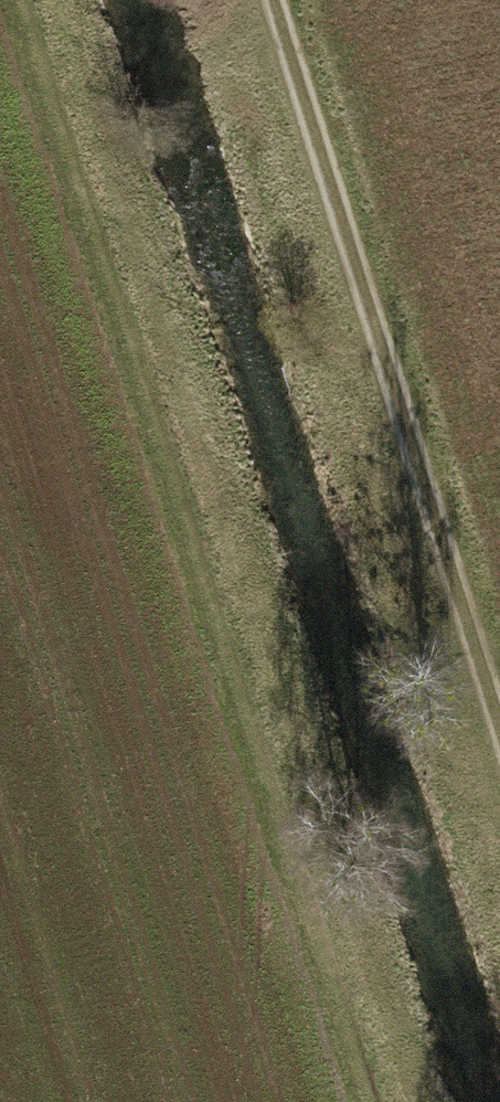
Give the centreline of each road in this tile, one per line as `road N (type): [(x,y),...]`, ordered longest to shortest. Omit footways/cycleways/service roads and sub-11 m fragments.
road 1 (track): [(48,0),(338,855)]
road 2 (track): [(499,625),(296,0)]

